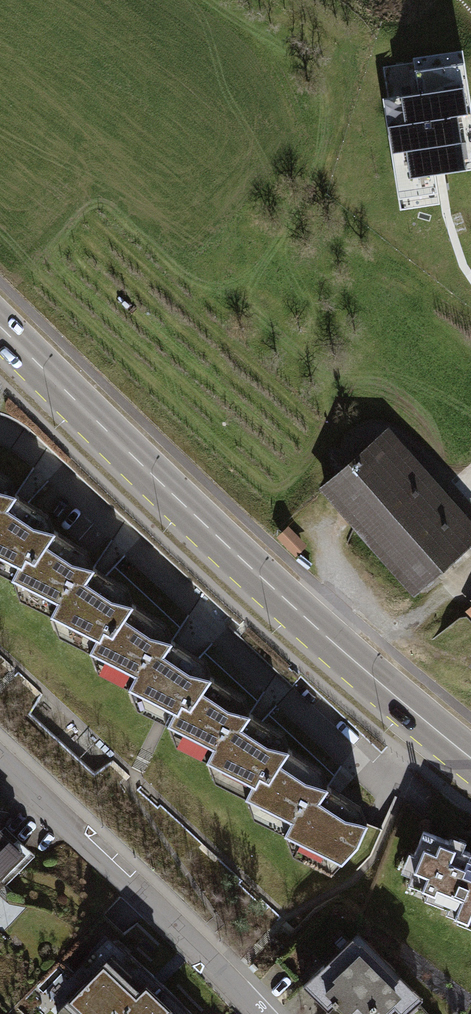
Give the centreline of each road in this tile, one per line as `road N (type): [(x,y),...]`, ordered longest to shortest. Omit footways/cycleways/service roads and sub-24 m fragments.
road 1 (secondary): [(470,759),(253,570),(0,325)]
road 2 (residential): [(0,442),(31,452),(400,799)]
road 3 (residential): [(0,756),(264,1013)]

